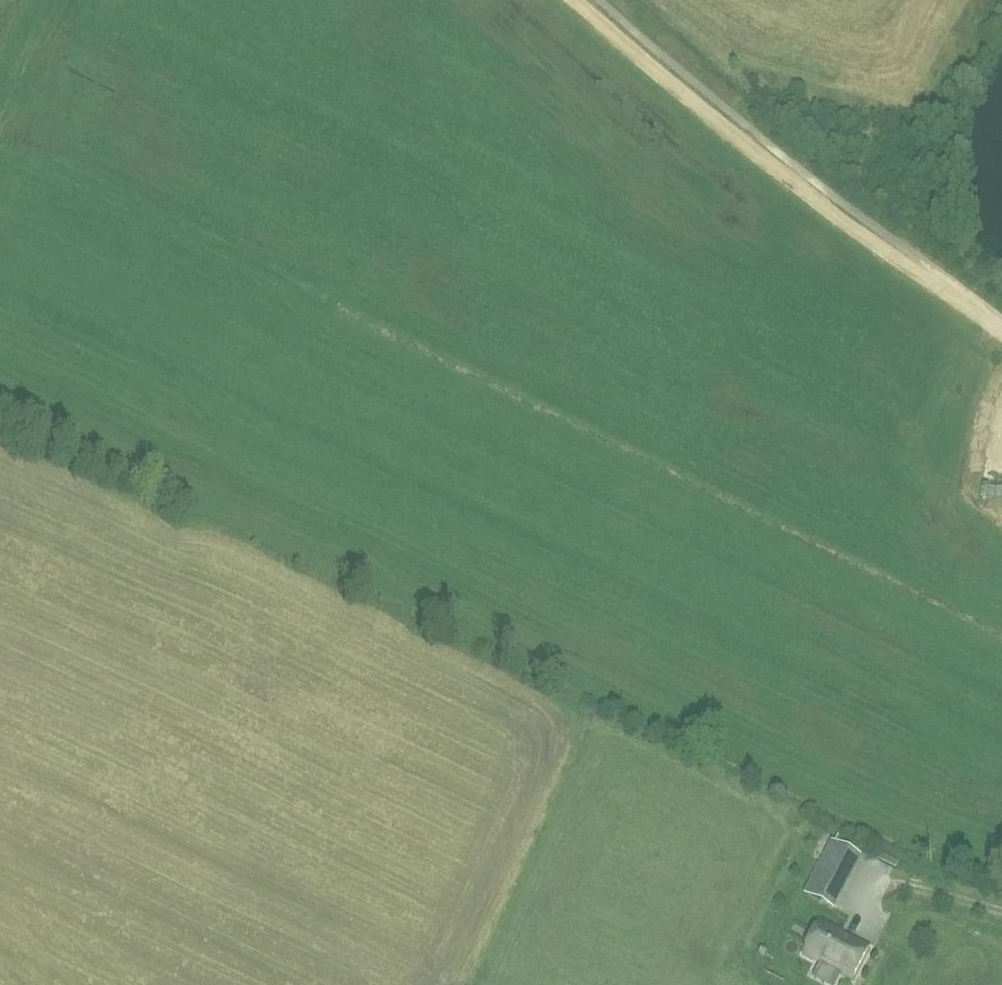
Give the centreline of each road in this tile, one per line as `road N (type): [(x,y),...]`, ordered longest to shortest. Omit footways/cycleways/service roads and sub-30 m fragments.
road 1 (track): [(1001,334),(814,198),(574,0)]

